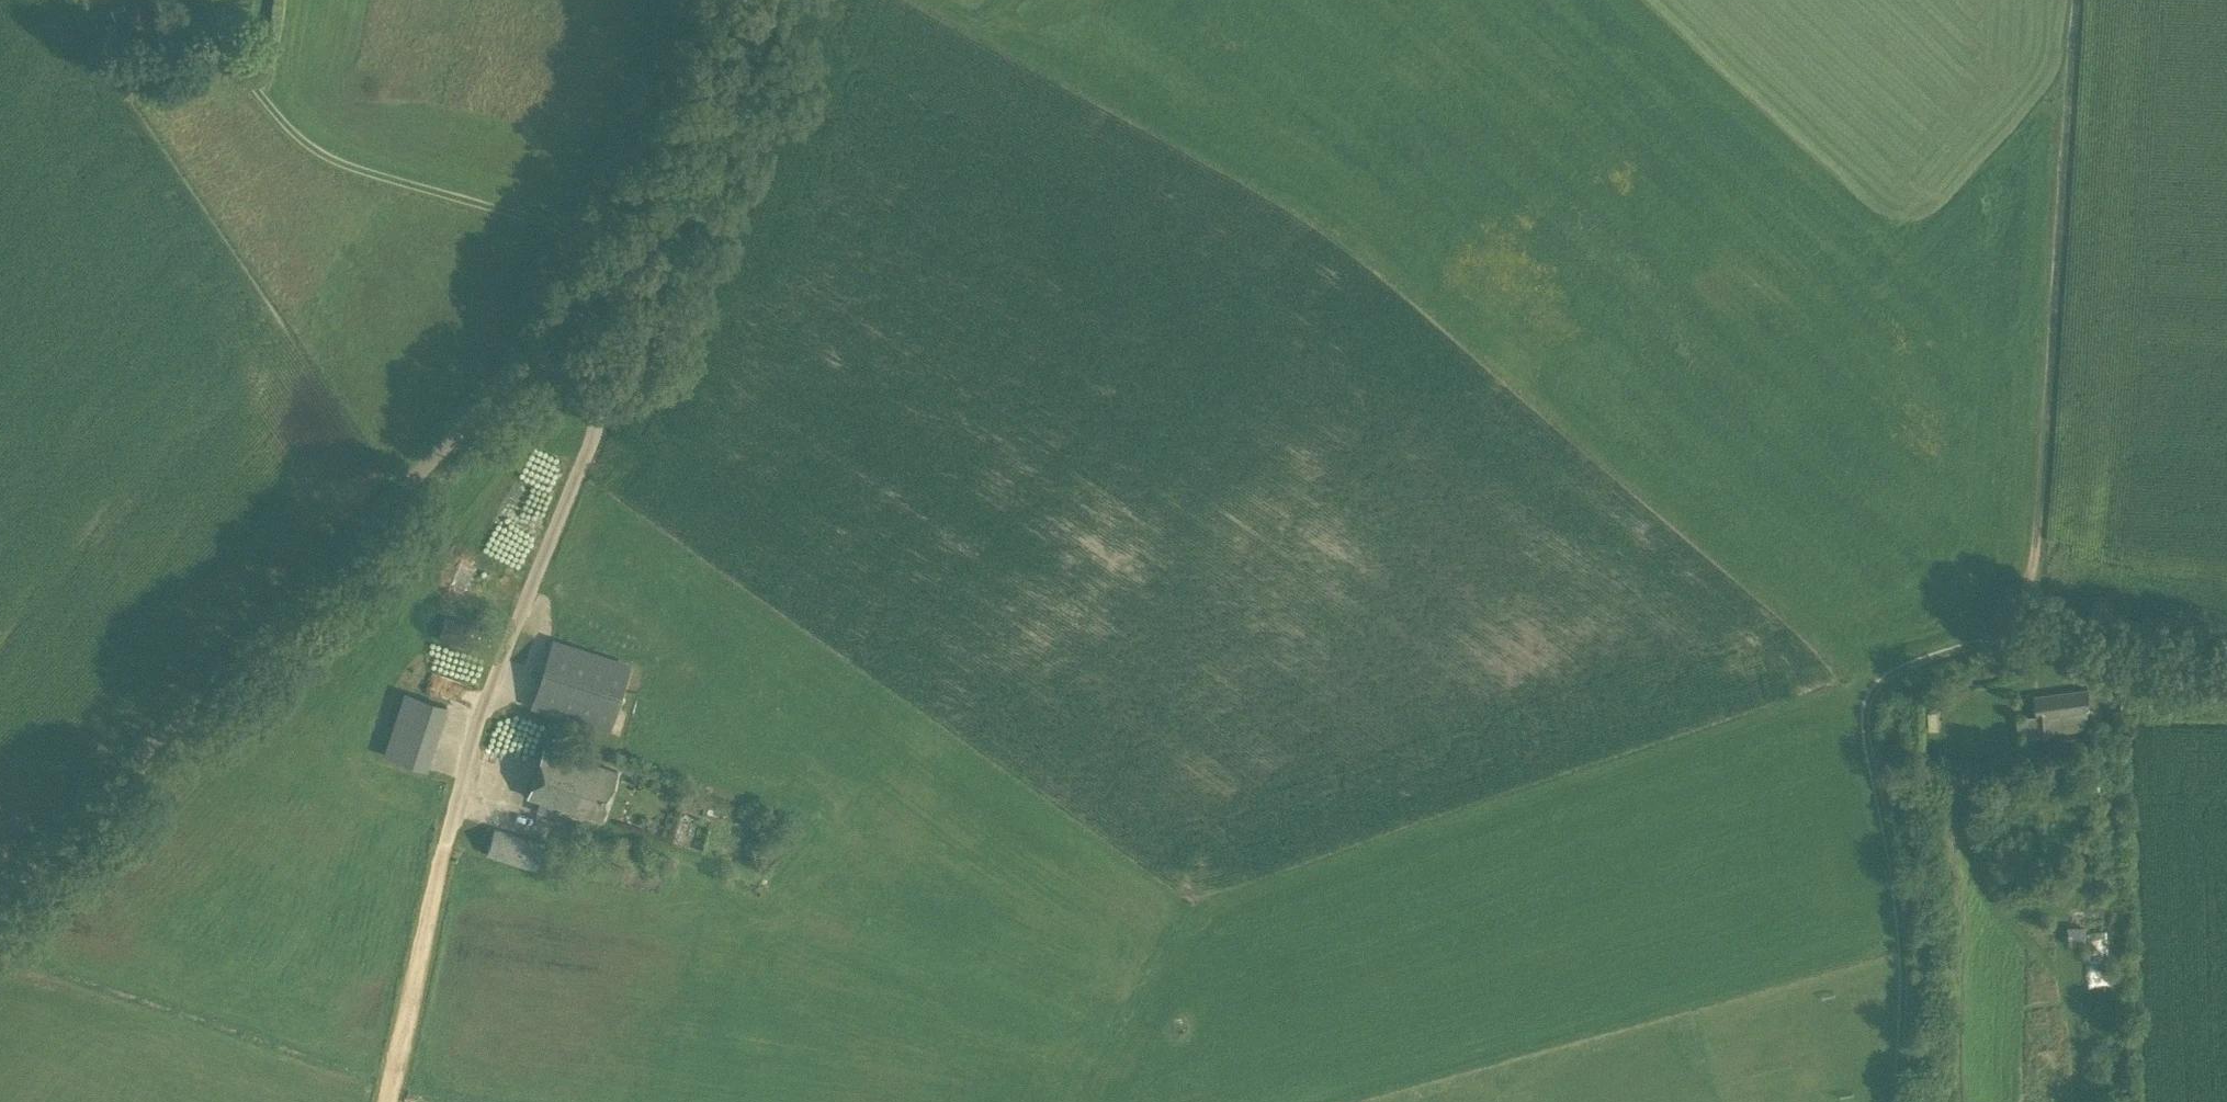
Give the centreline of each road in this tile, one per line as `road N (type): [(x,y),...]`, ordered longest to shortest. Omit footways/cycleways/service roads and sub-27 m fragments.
road 1 (track): [(2078,0),(2034,580),(2012,627),(1893,671),(1867,700),(1864,727),(1901,937),(1894,1101)]
road 2 (unclassified): [(0,895),(539,342)]
road 3 (unclassified): [(539,342),(588,388),(592,436),(512,628),(445,845)]
road 4 (track): [(1331,231),(938,0)]
road 5 (unclassified): [(539,342),(677,181),(746,65),(771,0)]
road 6 (track): [(445,845),(386,1101)]

